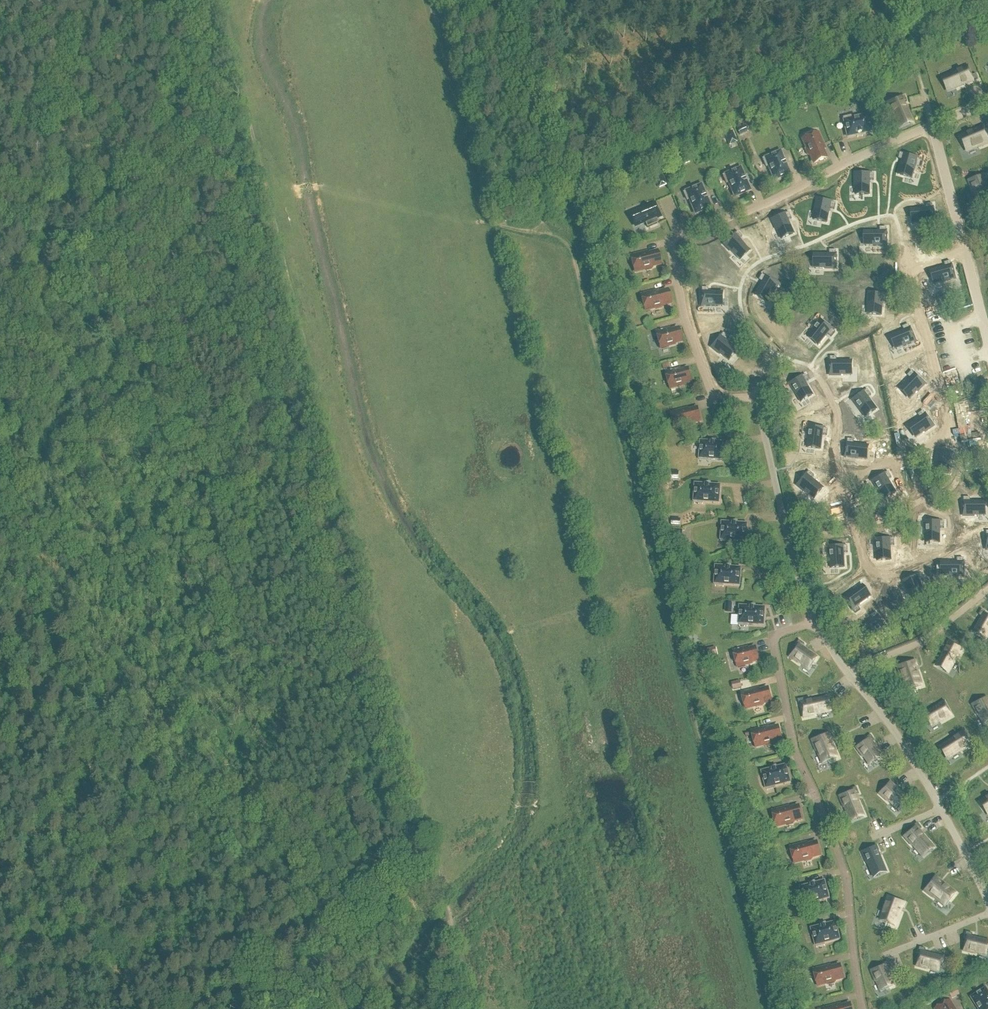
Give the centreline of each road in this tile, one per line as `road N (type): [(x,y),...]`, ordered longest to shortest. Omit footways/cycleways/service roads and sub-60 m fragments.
road 1 (track): [(431,0),(486,224),(559,236),(572,250),(765,1008)]
road 2 (track): [(908,30),(564,187),(548,200),(546,235)]
road 3 (track): [(360,563),(442,881)]
road 4 (track): [(0,464),(319,403)]
road 5 (track): [(256,143),(319,403)]
road 6 (track): [(293,955),(370,910),(442,881)]
road 7 (track): [(319,403),(360,563)]
road 8 (track): [(220,0),(256,143)]
road 9 (track): [(442,881),(475,1008)]

